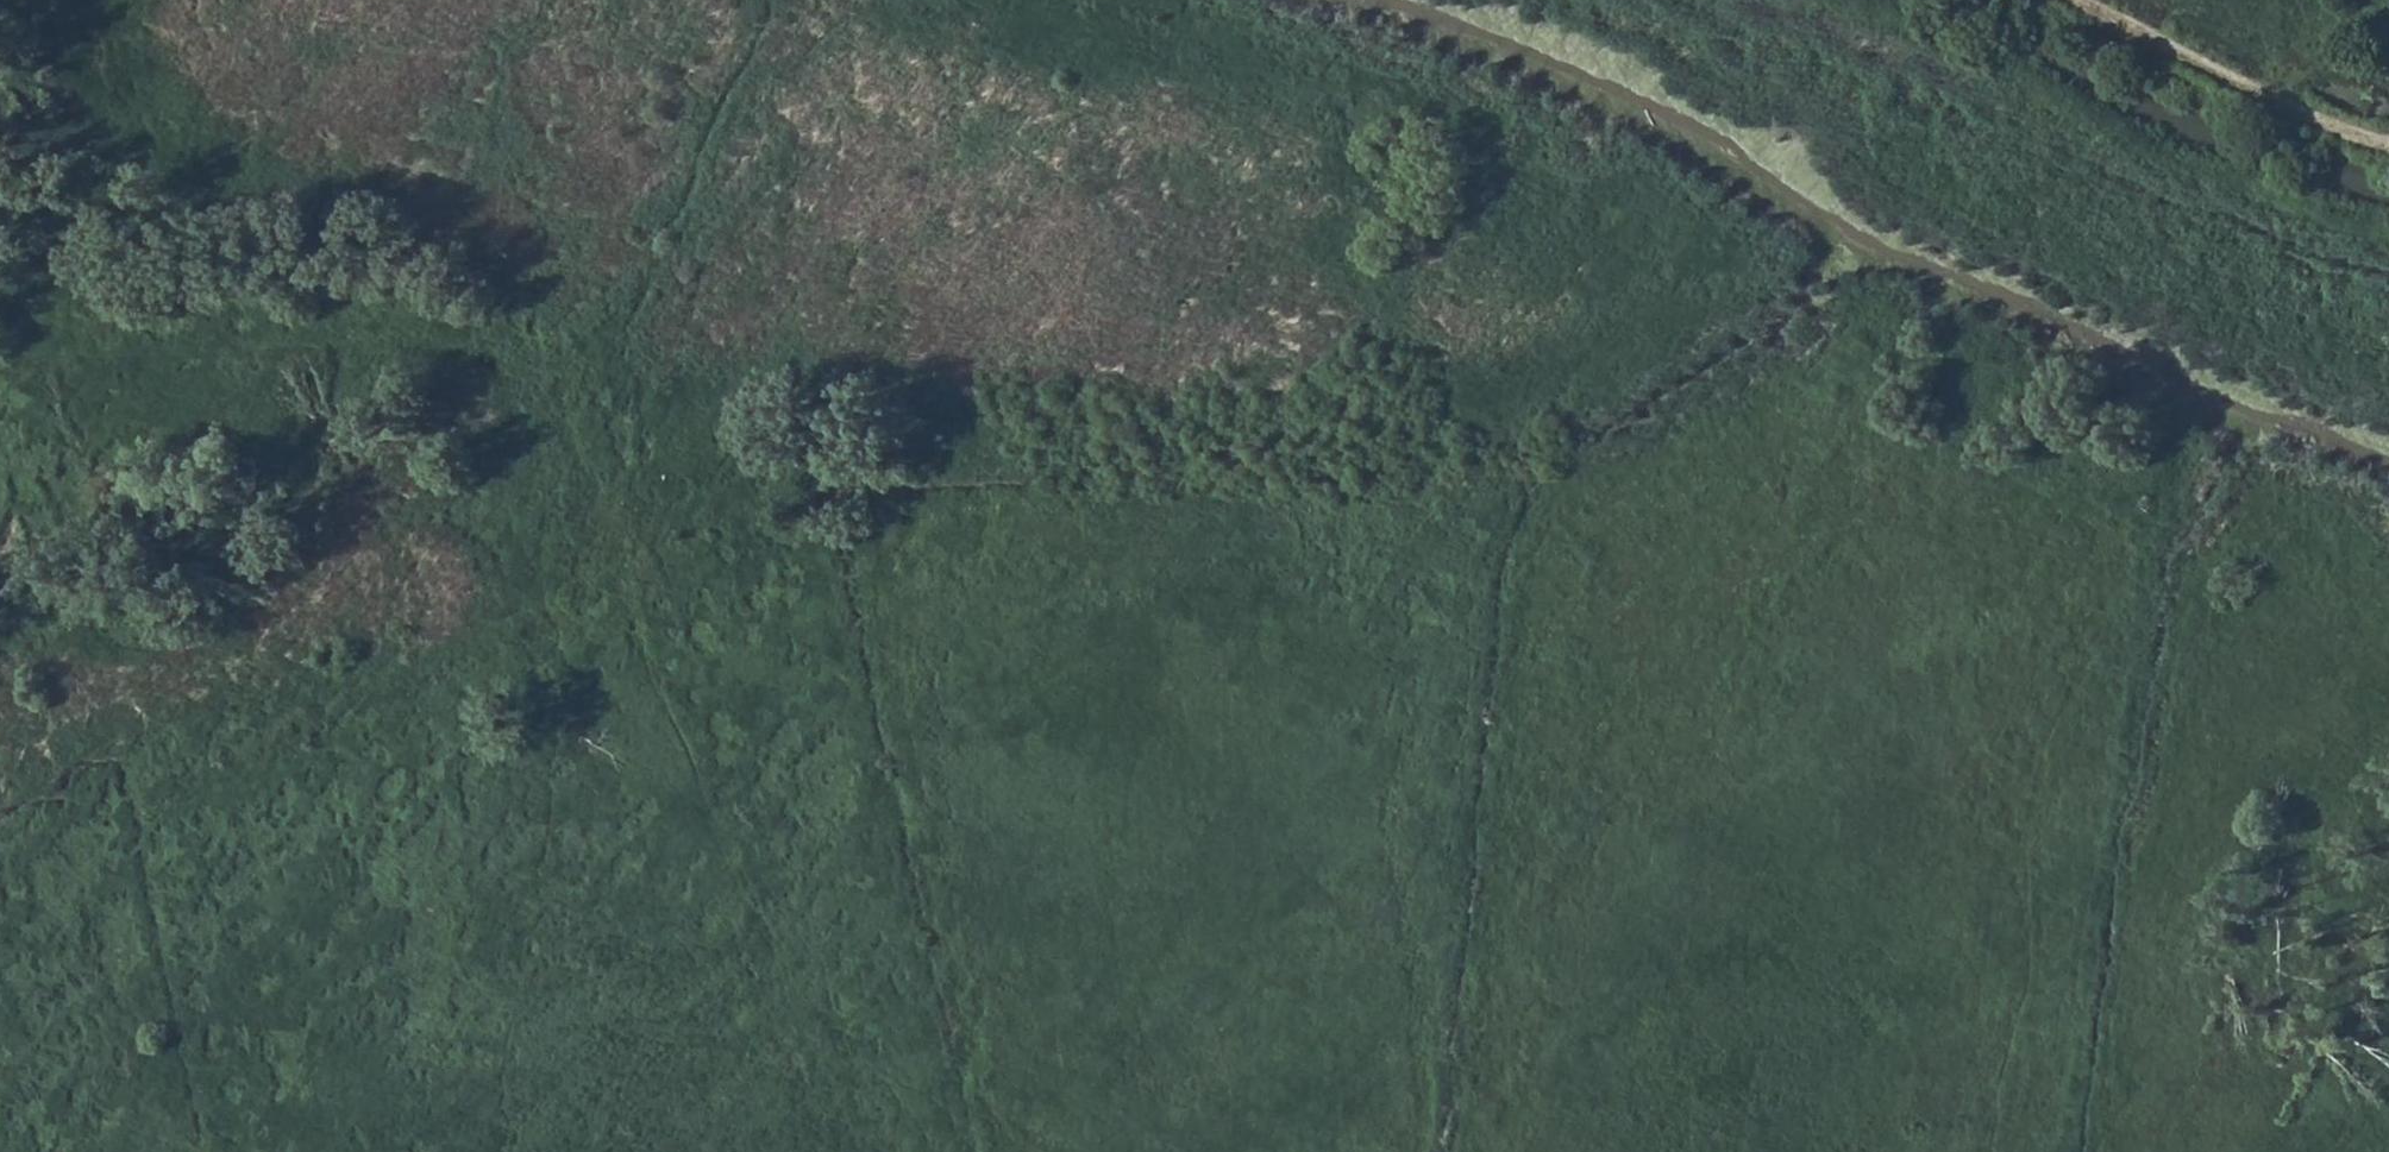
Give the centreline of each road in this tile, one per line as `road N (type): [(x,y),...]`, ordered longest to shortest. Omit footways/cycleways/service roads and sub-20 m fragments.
road 1 (track): [(2388,145),(2085,0)]

